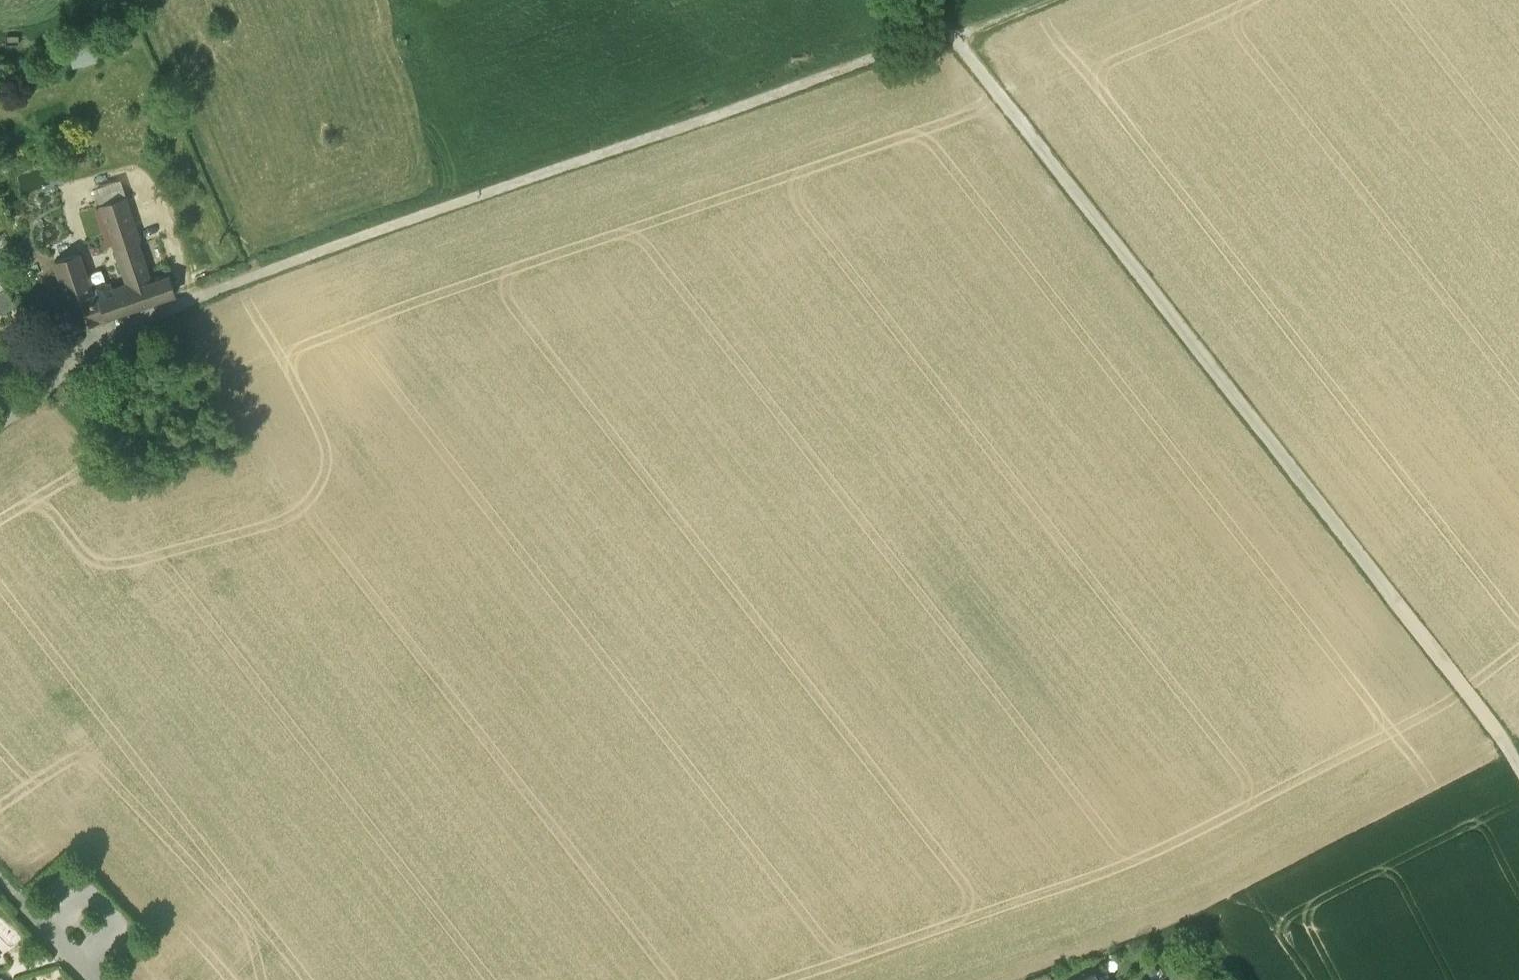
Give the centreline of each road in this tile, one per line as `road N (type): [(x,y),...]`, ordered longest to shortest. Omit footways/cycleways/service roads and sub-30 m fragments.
road 1 (track): [(953,33),(1518,767)]
road 2 (track): [(185,301),(953,33)]
road 3 (residential): [(0,419),(185,301)]
road 4 (residential): [(83,963),(48,926),(87,894),(120,927)]

